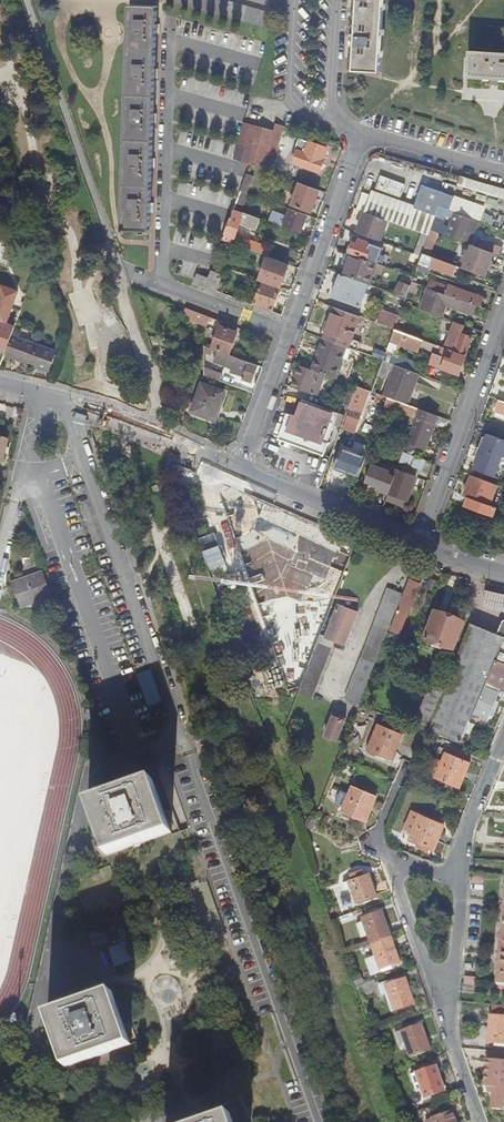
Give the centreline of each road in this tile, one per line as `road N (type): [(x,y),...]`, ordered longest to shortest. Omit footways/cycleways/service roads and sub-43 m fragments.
road 1 (residential): [(0,384),(103,410),(239,468)]
road 2 (residential): [(418,548),(503,311)]
road 3 (residential): [(289,333),(364,133)]
road 4 (residential): [(239,468),(418,548)]
road 5 (residential): [(289,333),(128,272)]
road 6 (residential): [(446,1021),(390,859)]
road 7 (residential): [(503,742),(464,839),(461,881)]
road 8 (residential): [(239,468),(289,333)]
road 9 (residential): [(461,881),(446,1021)]

